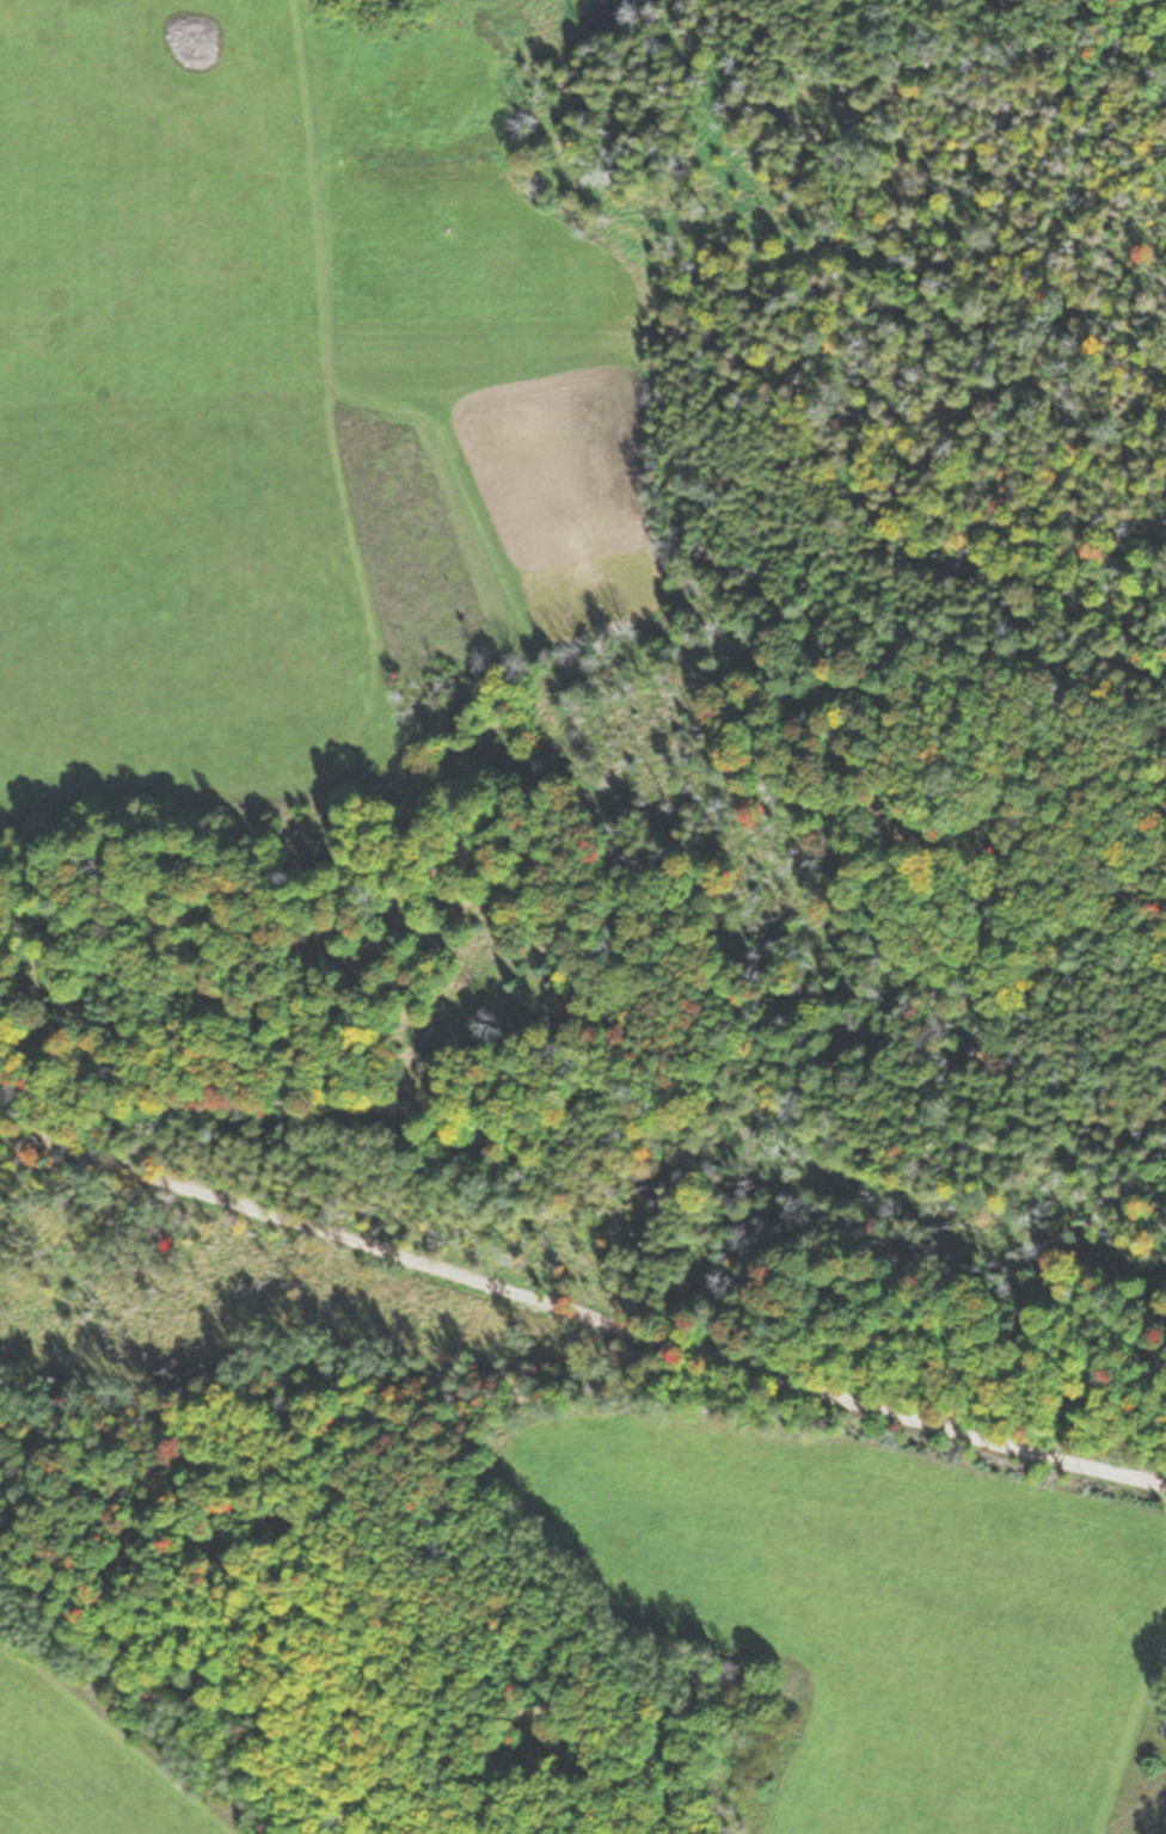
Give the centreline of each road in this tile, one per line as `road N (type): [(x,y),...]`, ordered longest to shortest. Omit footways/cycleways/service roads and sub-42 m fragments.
road 1 (residential): [(1165,1486),(972,1442),(0,1131)]

